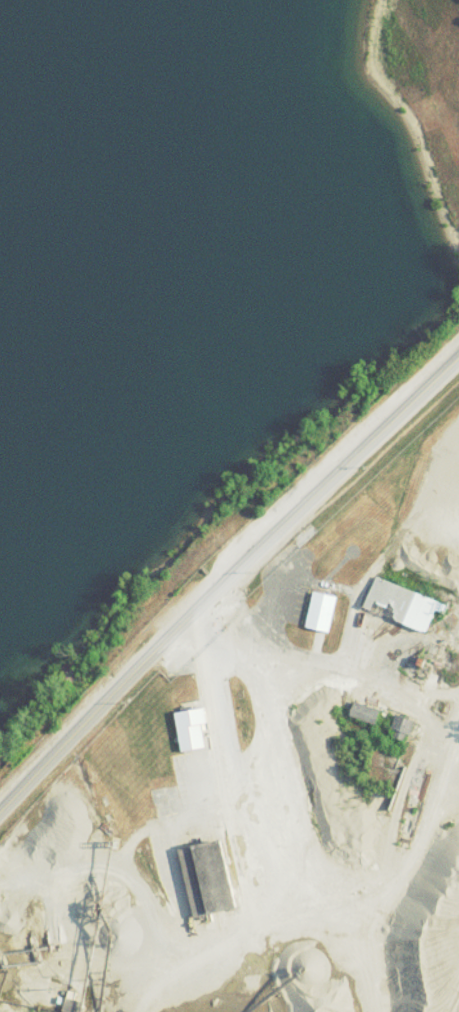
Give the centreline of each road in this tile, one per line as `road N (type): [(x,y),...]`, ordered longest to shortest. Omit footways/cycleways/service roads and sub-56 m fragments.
road 1 (tertiary): [(0,816),(458,369)]

